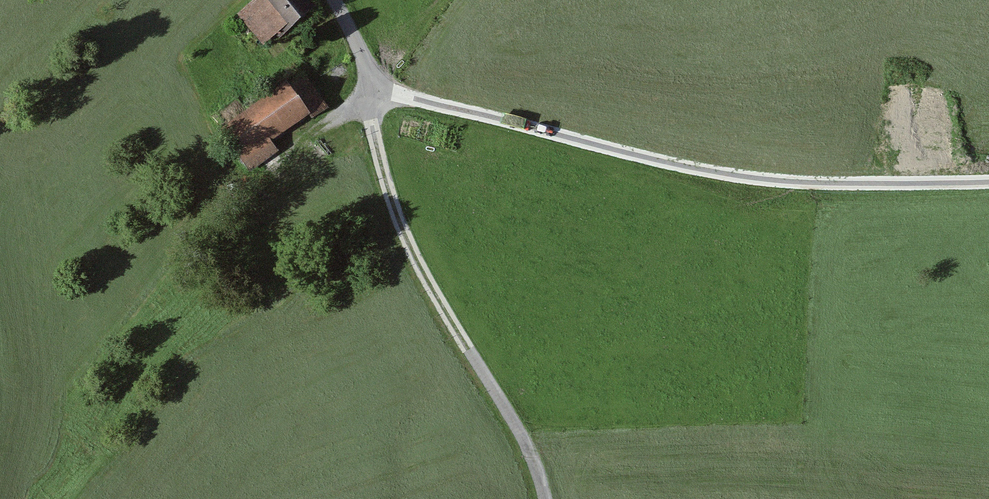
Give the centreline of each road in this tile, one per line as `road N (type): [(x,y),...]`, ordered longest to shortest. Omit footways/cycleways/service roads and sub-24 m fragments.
road 1 (unclassified): [(988,180),(759,178),(372,86)]
road 2 (unclassified): [(372,86),(370,108),(393,206),(420,266),(533,455),(545,498)]

